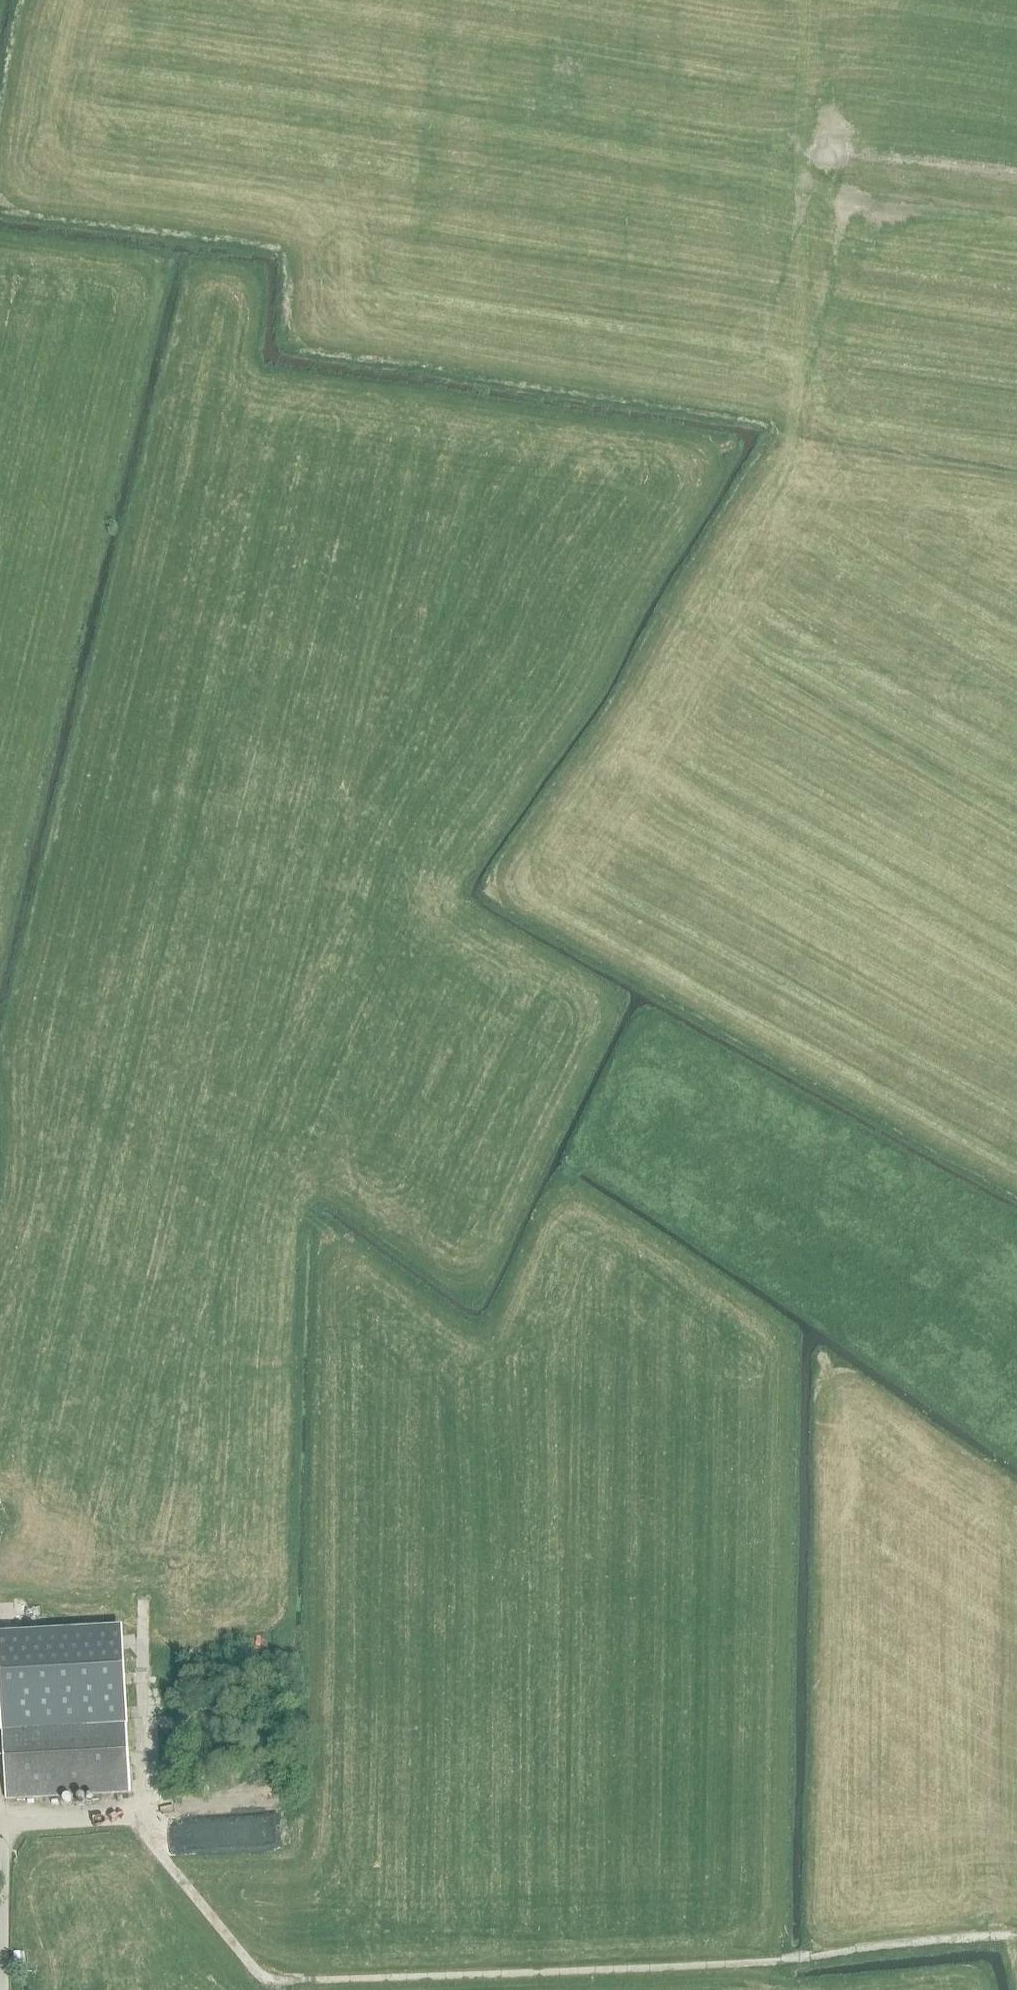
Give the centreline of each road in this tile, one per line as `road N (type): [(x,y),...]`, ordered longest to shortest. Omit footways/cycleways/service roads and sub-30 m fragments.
road 1 (unclassified): [(3,1989),(0,1821)]

